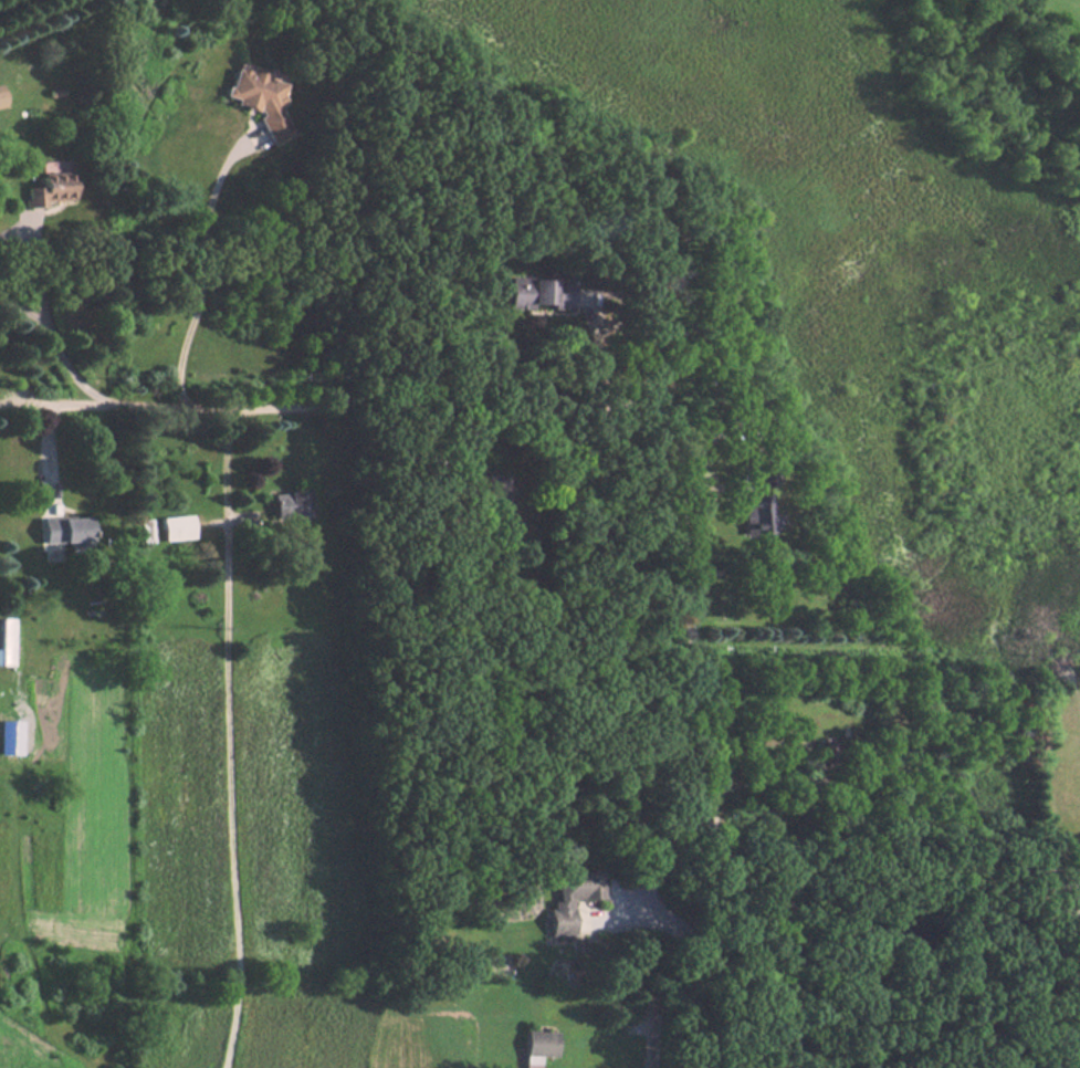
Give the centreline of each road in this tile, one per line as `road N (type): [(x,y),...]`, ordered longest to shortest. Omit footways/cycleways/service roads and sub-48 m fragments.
road 1 (residential): [(650,1067),(659,996),(709,897),(713,847),(678,441),(668,421),(626,404),(529,413),(377,400),(226,408)]
road 2 (residential): [(226,408),(52,405)]

